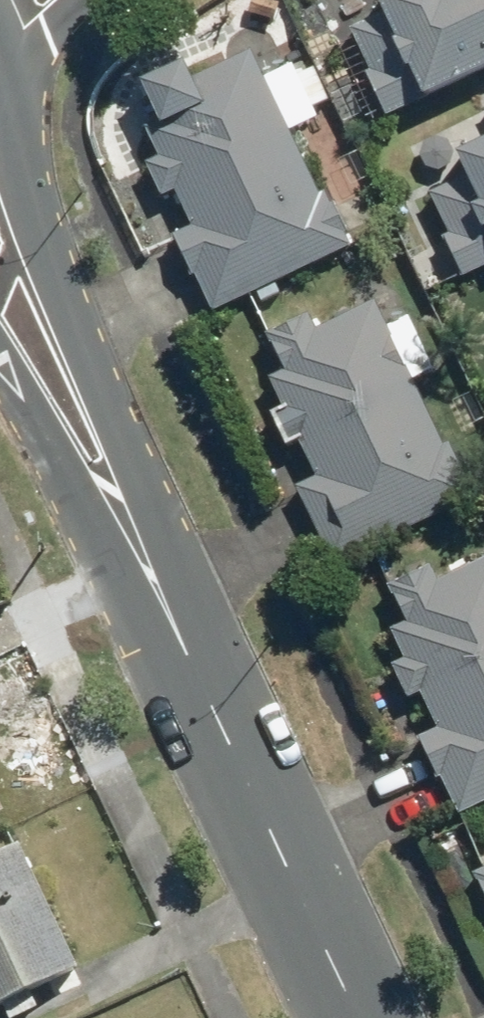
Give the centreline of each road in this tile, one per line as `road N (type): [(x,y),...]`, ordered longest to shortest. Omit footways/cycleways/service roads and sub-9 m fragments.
road 1 (tertiary): [(0,272),(352,1017)]
road 2 (tertiary): [(1,0),(16,37),(18,77),(0,125)]

